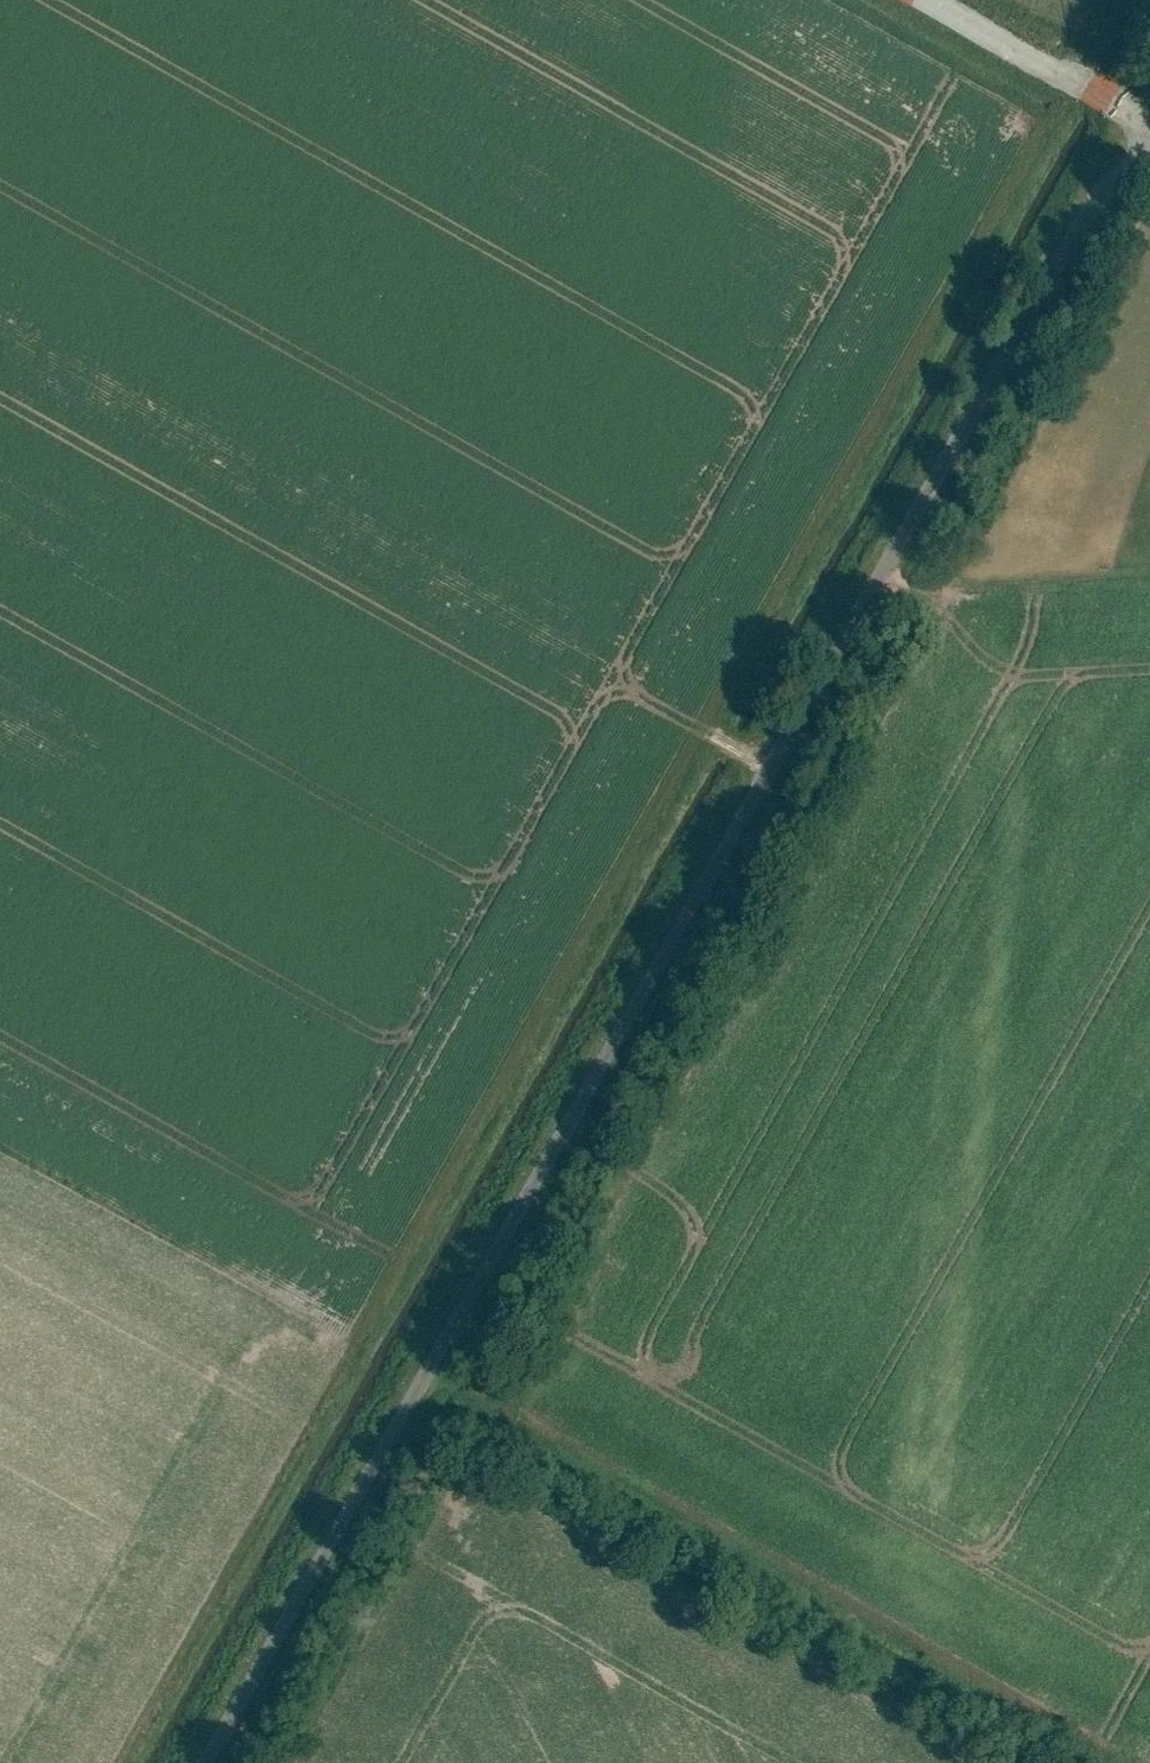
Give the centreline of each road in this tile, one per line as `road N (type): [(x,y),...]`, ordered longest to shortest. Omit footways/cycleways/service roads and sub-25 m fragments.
road 1 (residential): [(1149,160),(1133,162),(1104,193),(212,1762)]

